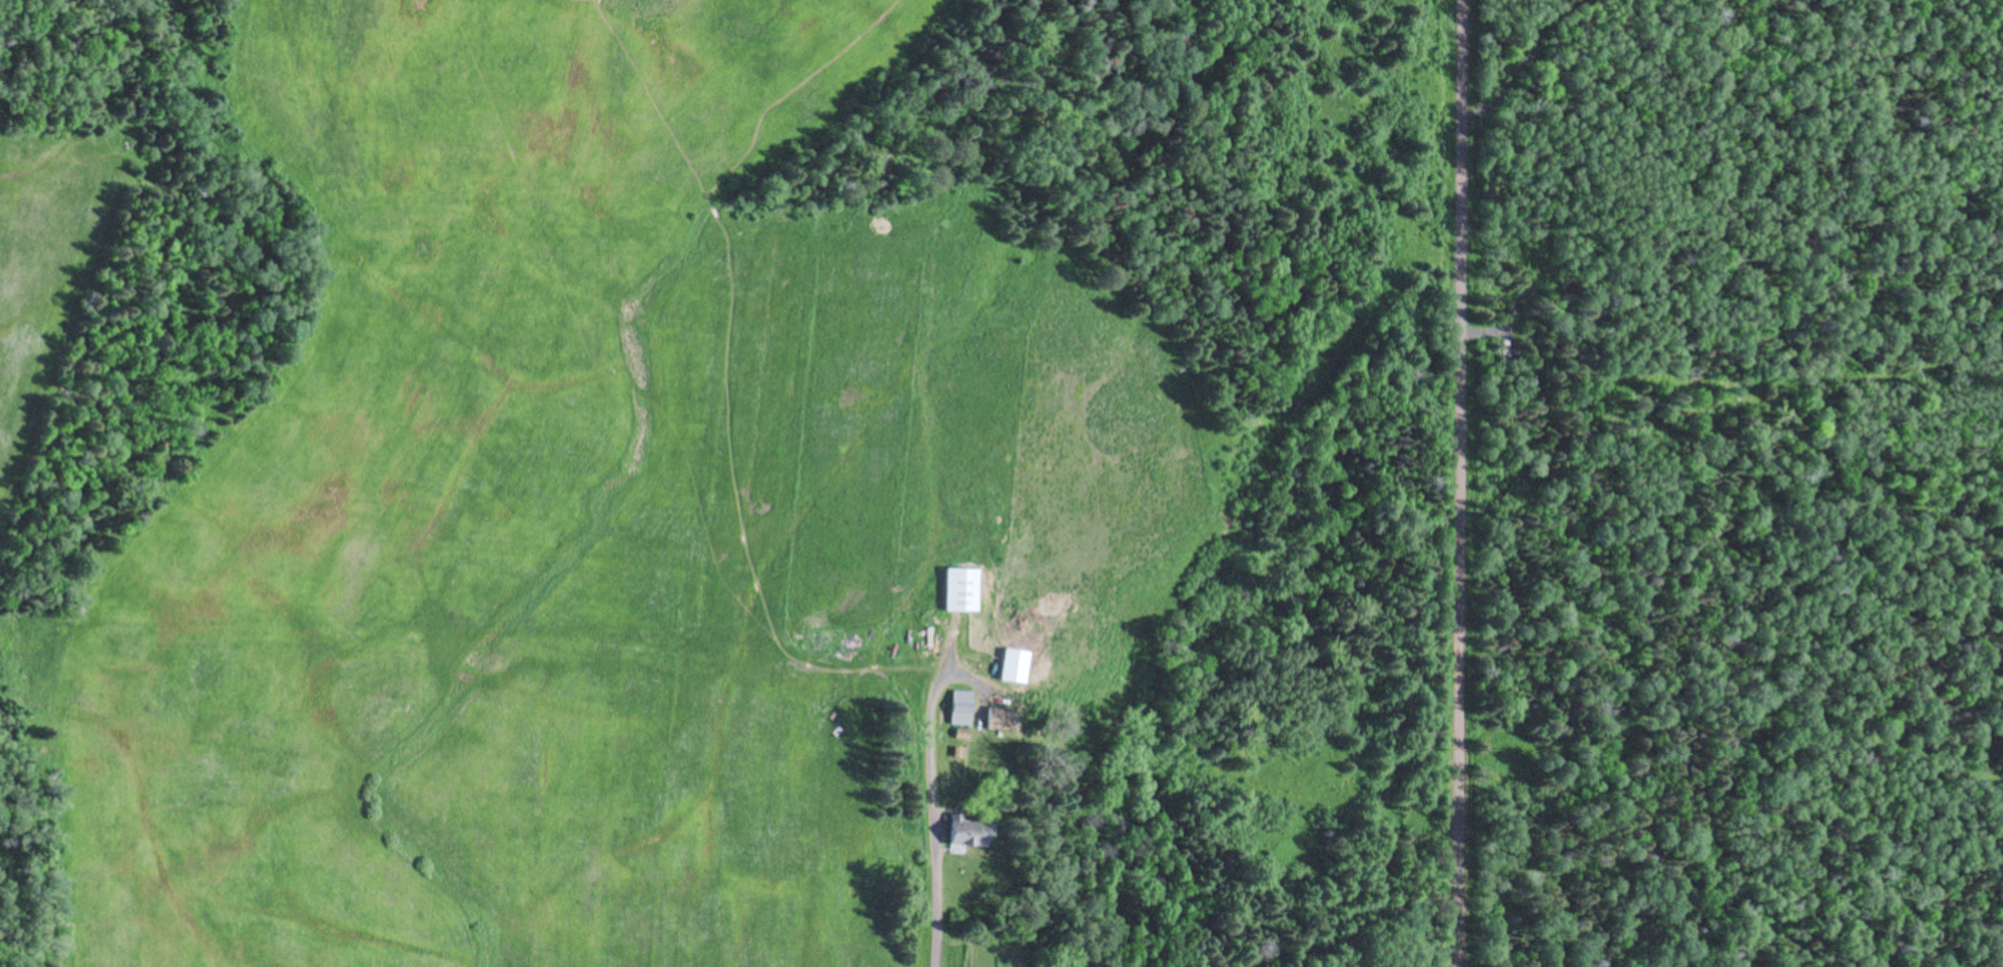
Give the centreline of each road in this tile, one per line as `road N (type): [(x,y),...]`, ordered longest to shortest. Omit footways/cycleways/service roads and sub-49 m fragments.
road 1 (residential): [(1458,0),(1456,966)]
road 2 (residential): [(929,966),(928,750)]

